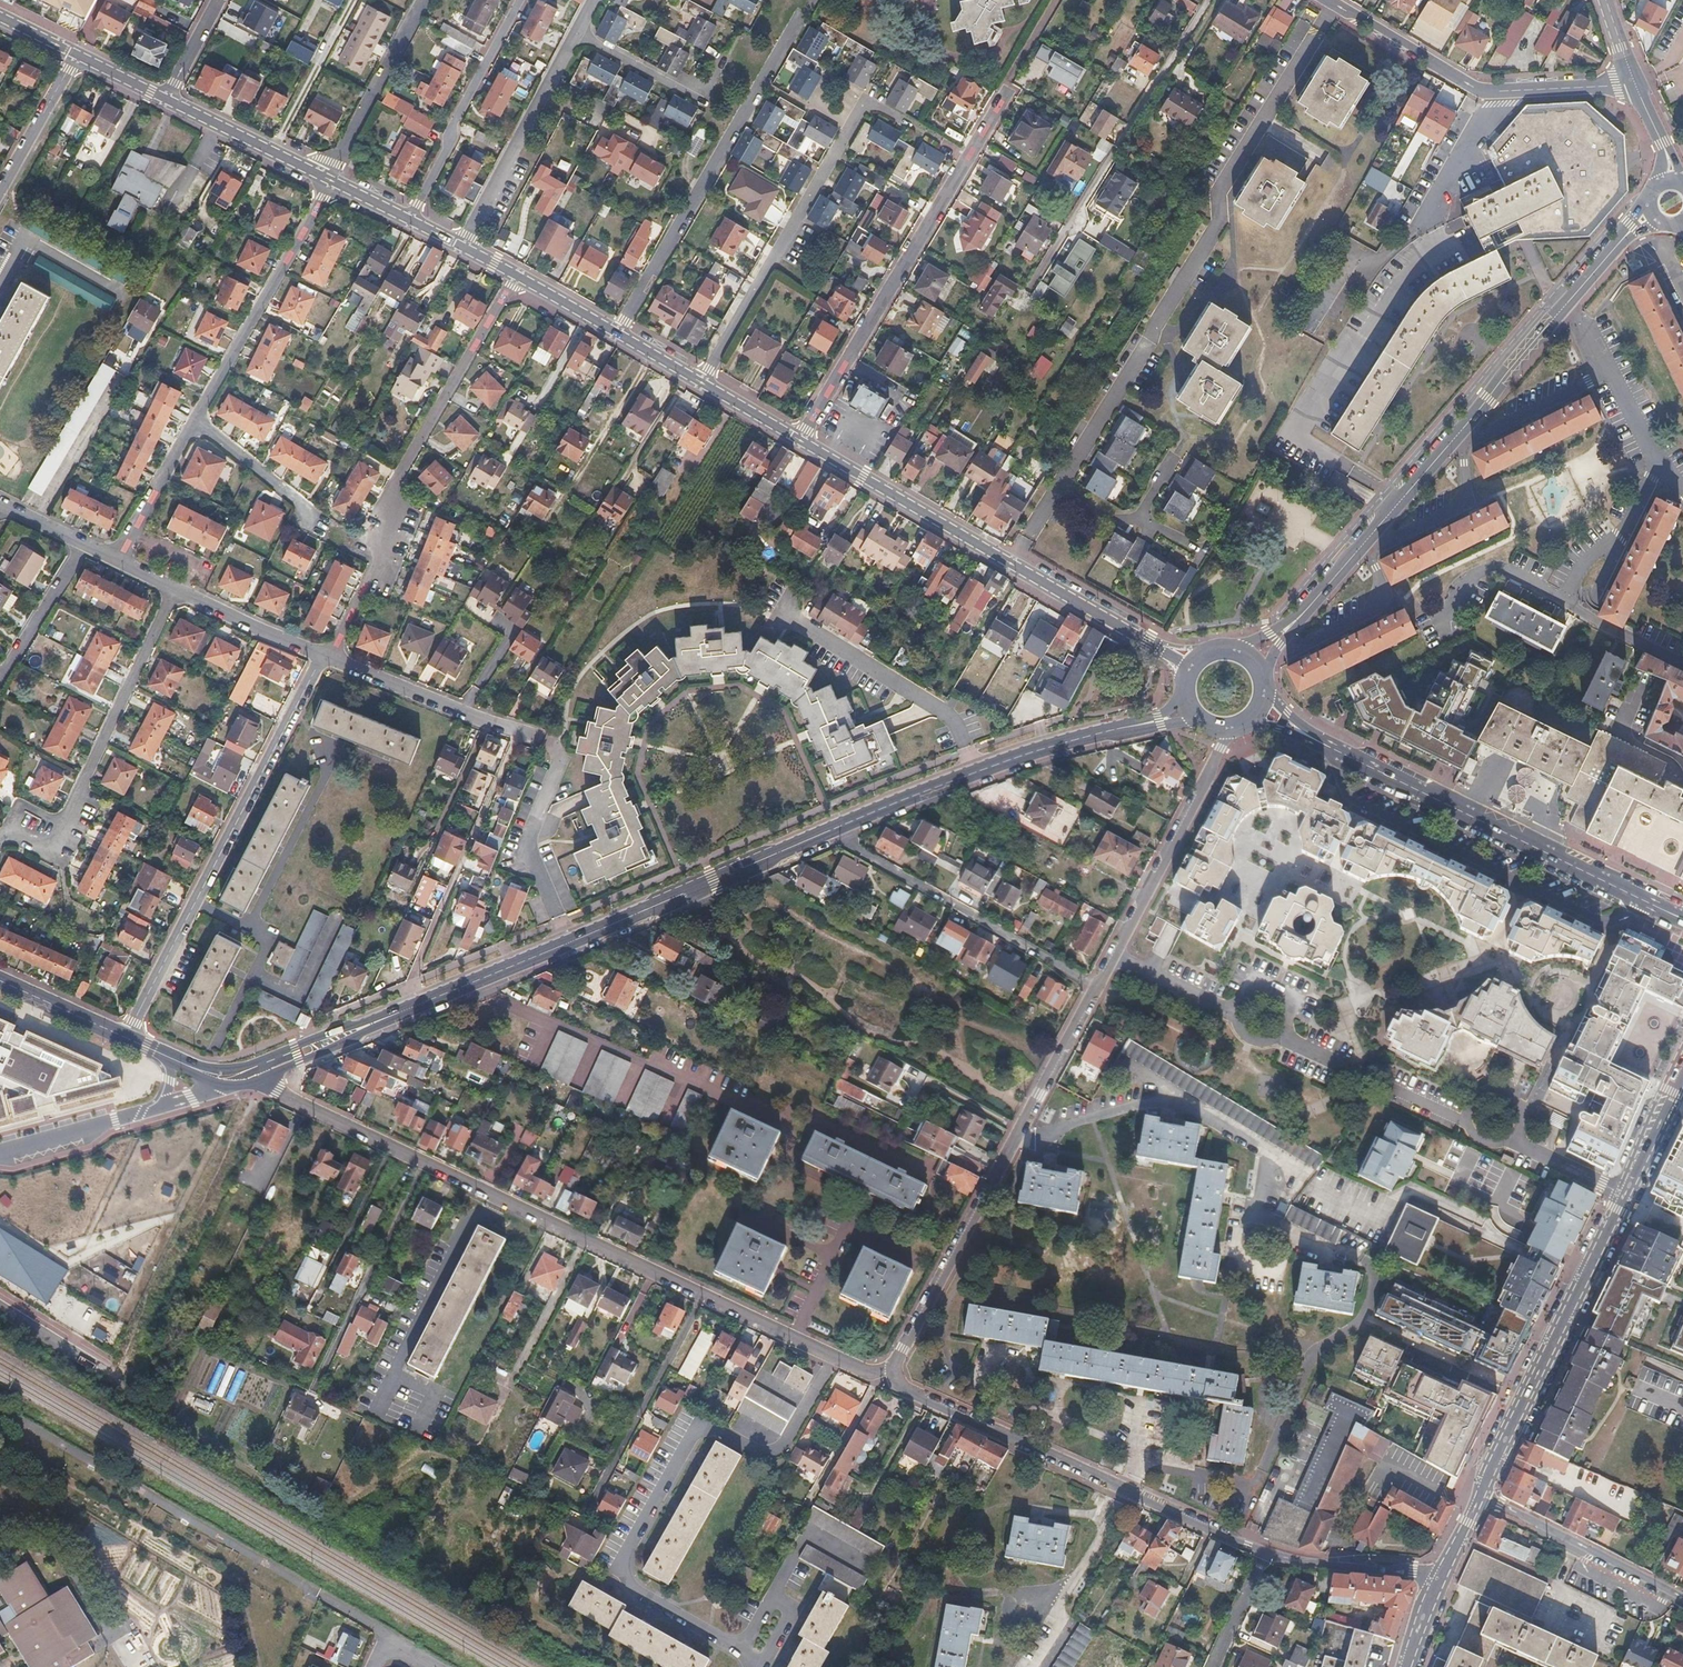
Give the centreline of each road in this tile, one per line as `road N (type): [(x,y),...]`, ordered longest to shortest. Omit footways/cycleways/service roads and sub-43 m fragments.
road 1 (secondary): [(1122,728),(890,804),(415,1005)]
road 2 (residential): [(266,1078),(277,1091),(833,1357),(870,1372),(896,1366)]
road 3 (residential): [(896,1366),(1117,955)]
road 4 (tertiary): [(799,440),(1191,667)]
road 5 (residential): [(516,275),(392,487),(385,545),(337,644),(322,655)]
road 6 (residential): [(125,1038),(322,655)]
road 7 (residential): [(1266,1554),(899,1388),(896,1366)]
road 8 (residential): [(799,440),(1008,89)]
road 9 (tertiary): [(1569,300),(1311,605)]
road 10 (secondary): [(1654,905),(1327,745)]
road 11 (residential): [(1569,300),(1603,374),(1613,378),(1660,462),(1619,535),(1584,563),(1562,601)]
road 12 (residential): [(177,589),(51,850),(8,828),(0,843)]
road 13 (tertiary): [(1480,1494),(1624,1196)]
road 14 (tertiary): [(516,275),(799,440)]
road 15 (residential): [(1634,81),(1480,90),(1332,0)]
road 16 (residential): [(462,246),(593,0)]
road 17 (residential): [(331,180),(195,418)]
road 18 (residential): [(1117,955),(1235,728)]
road 19 (residential): [(411,221),(521,0)]
road 20 (residential): [(322,655),(545,740)]
road 21 (residential): [(1480,1494),(1682,1597)]
road 22 (tertiary): [(165,97),(331,180)]
road 23 (residential): [(1562,601),(1497,564),(1479,571),(1444,623),(1448,641)]
road 24 (residential): [(1439,1580),(1266,1554)]
road 25 (secondary): [(266,1078),(415,1005)]
road 26 (residential): [(158,1111),(0,1154)]
road 27 (residential): [(84,544),(0,684)]
road 28 (residential): [(195,418),(118,560)]
road 29 (residential): [(177,589),(322,655)]
road 30 (residential): [(0,193),(77,54)]
road 31 (residential): [(195,418),(310,513),(307,520)]
road 32 (secondary): [(415,1005),(271,1056)]
road 33 (secondary): [(125,1038),(0,980)]
road 34 (residential): [(1117,955),(1236,1014)]
road 35 (tertiary): [(1624,1196),(1682,1077)]
road 36 (residential): [(1624,1196),(1510,1140)]
road 37 (residential): [(1213,1666),(1266,1554)]
road 38 (residential): [(1510,1140),(1522,1116),(1504,1090),(1479,1092),(1466,1122)]

